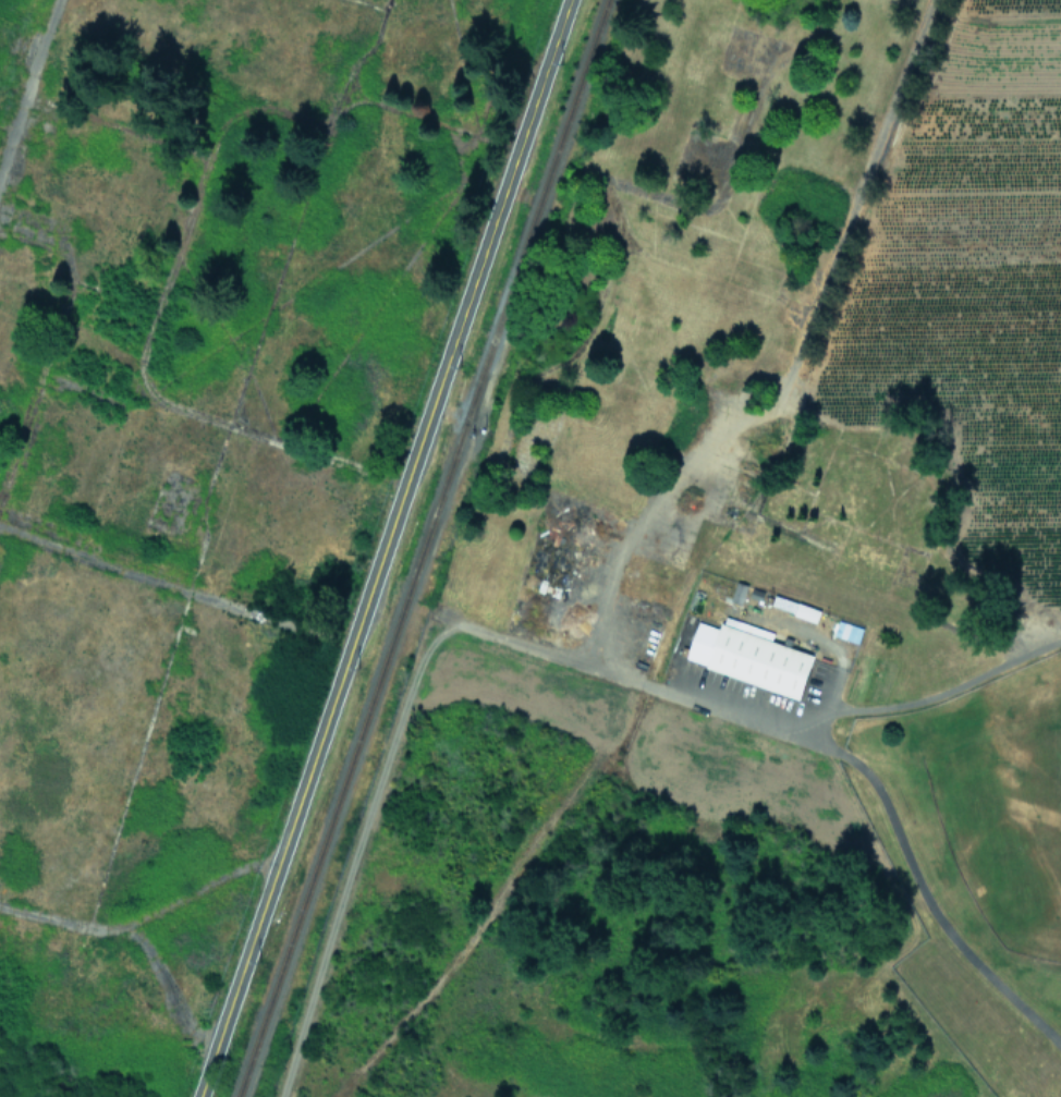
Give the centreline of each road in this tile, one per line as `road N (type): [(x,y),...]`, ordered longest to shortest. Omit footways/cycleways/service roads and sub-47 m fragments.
road 1 (tertiary): [(198,1096),(568,0)]
road 2 (track): [(280,1096),(430,643),(454,622),(654,686)]

